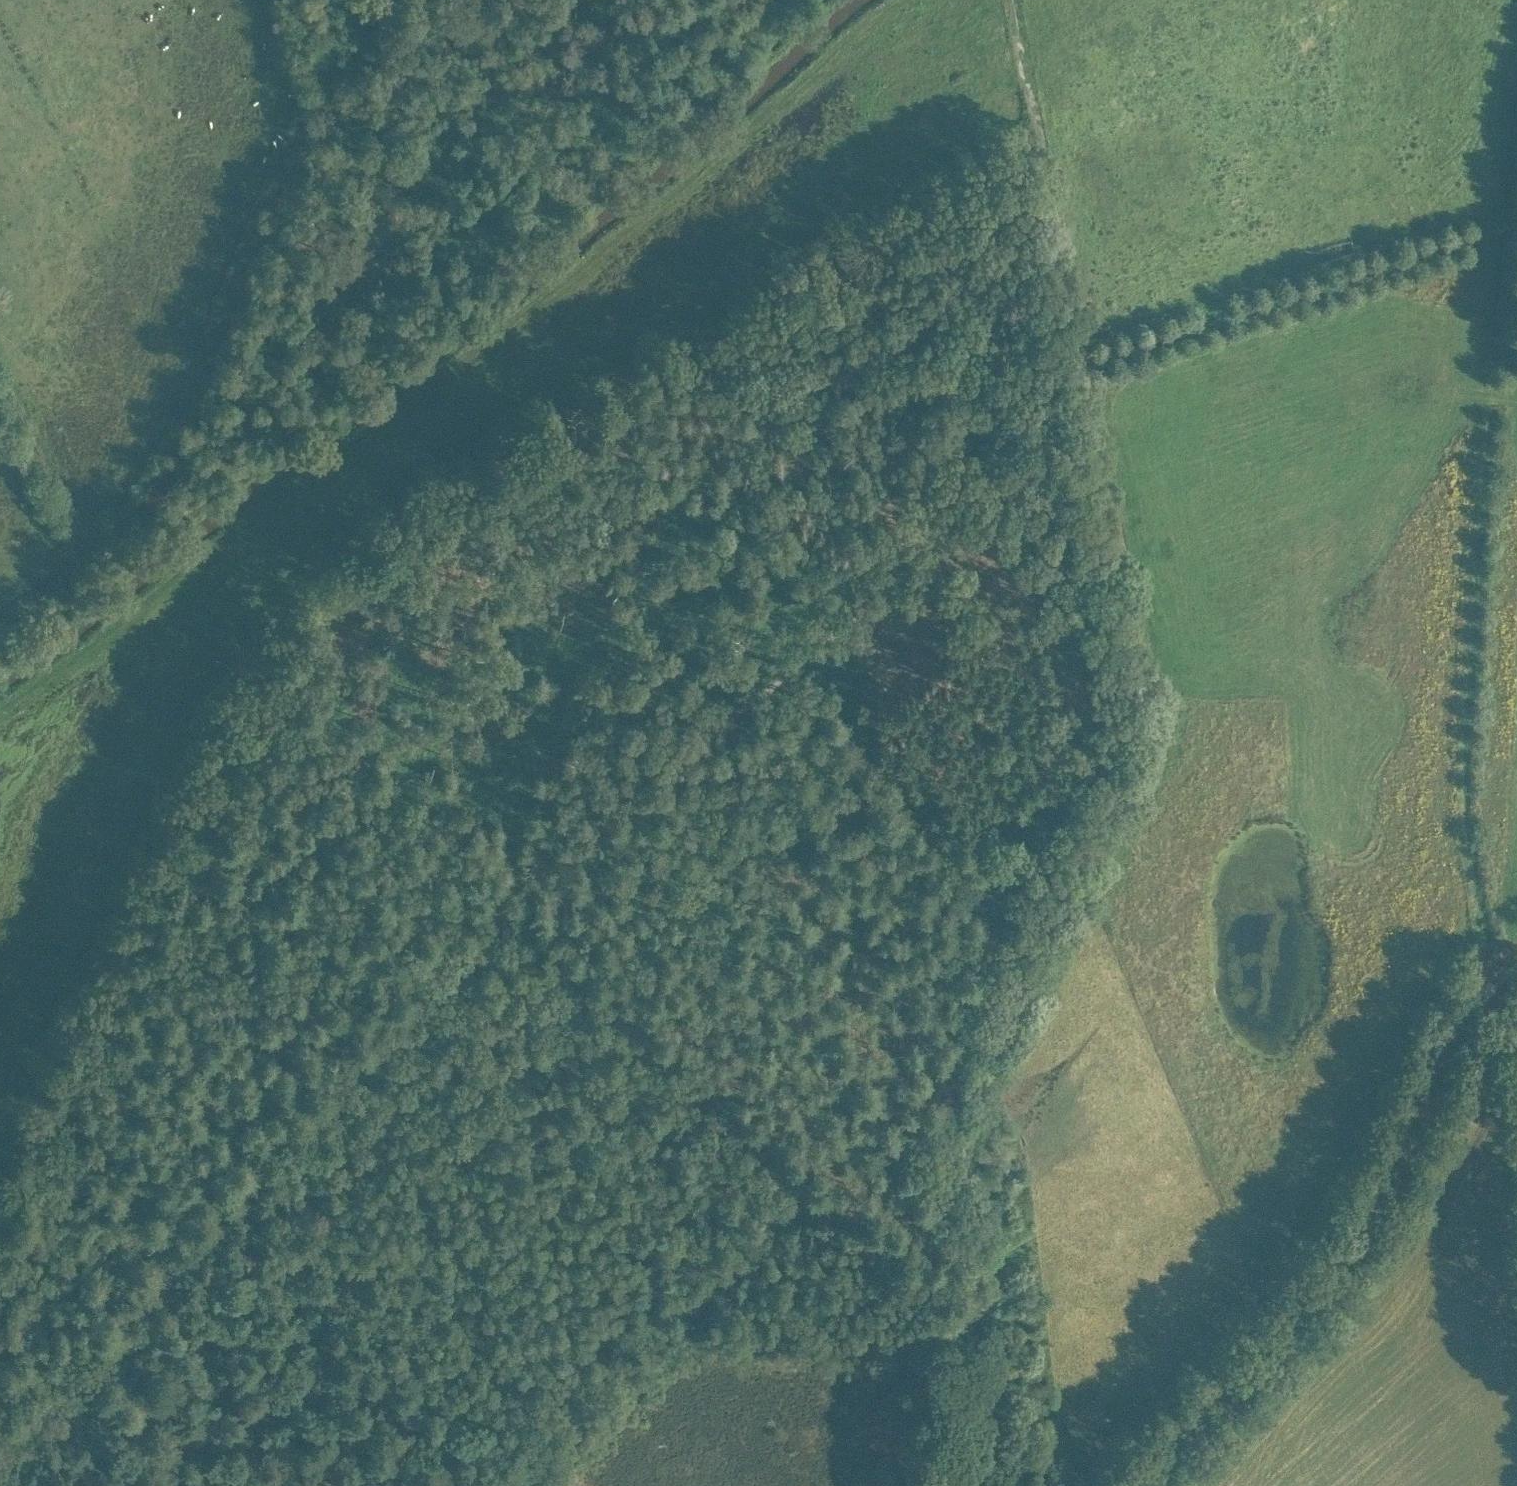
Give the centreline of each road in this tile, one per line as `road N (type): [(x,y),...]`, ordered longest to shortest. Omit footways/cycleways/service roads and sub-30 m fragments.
road 1 (track): [(1117,1485),(1318,1268),(1494,952),(1516,945)]

